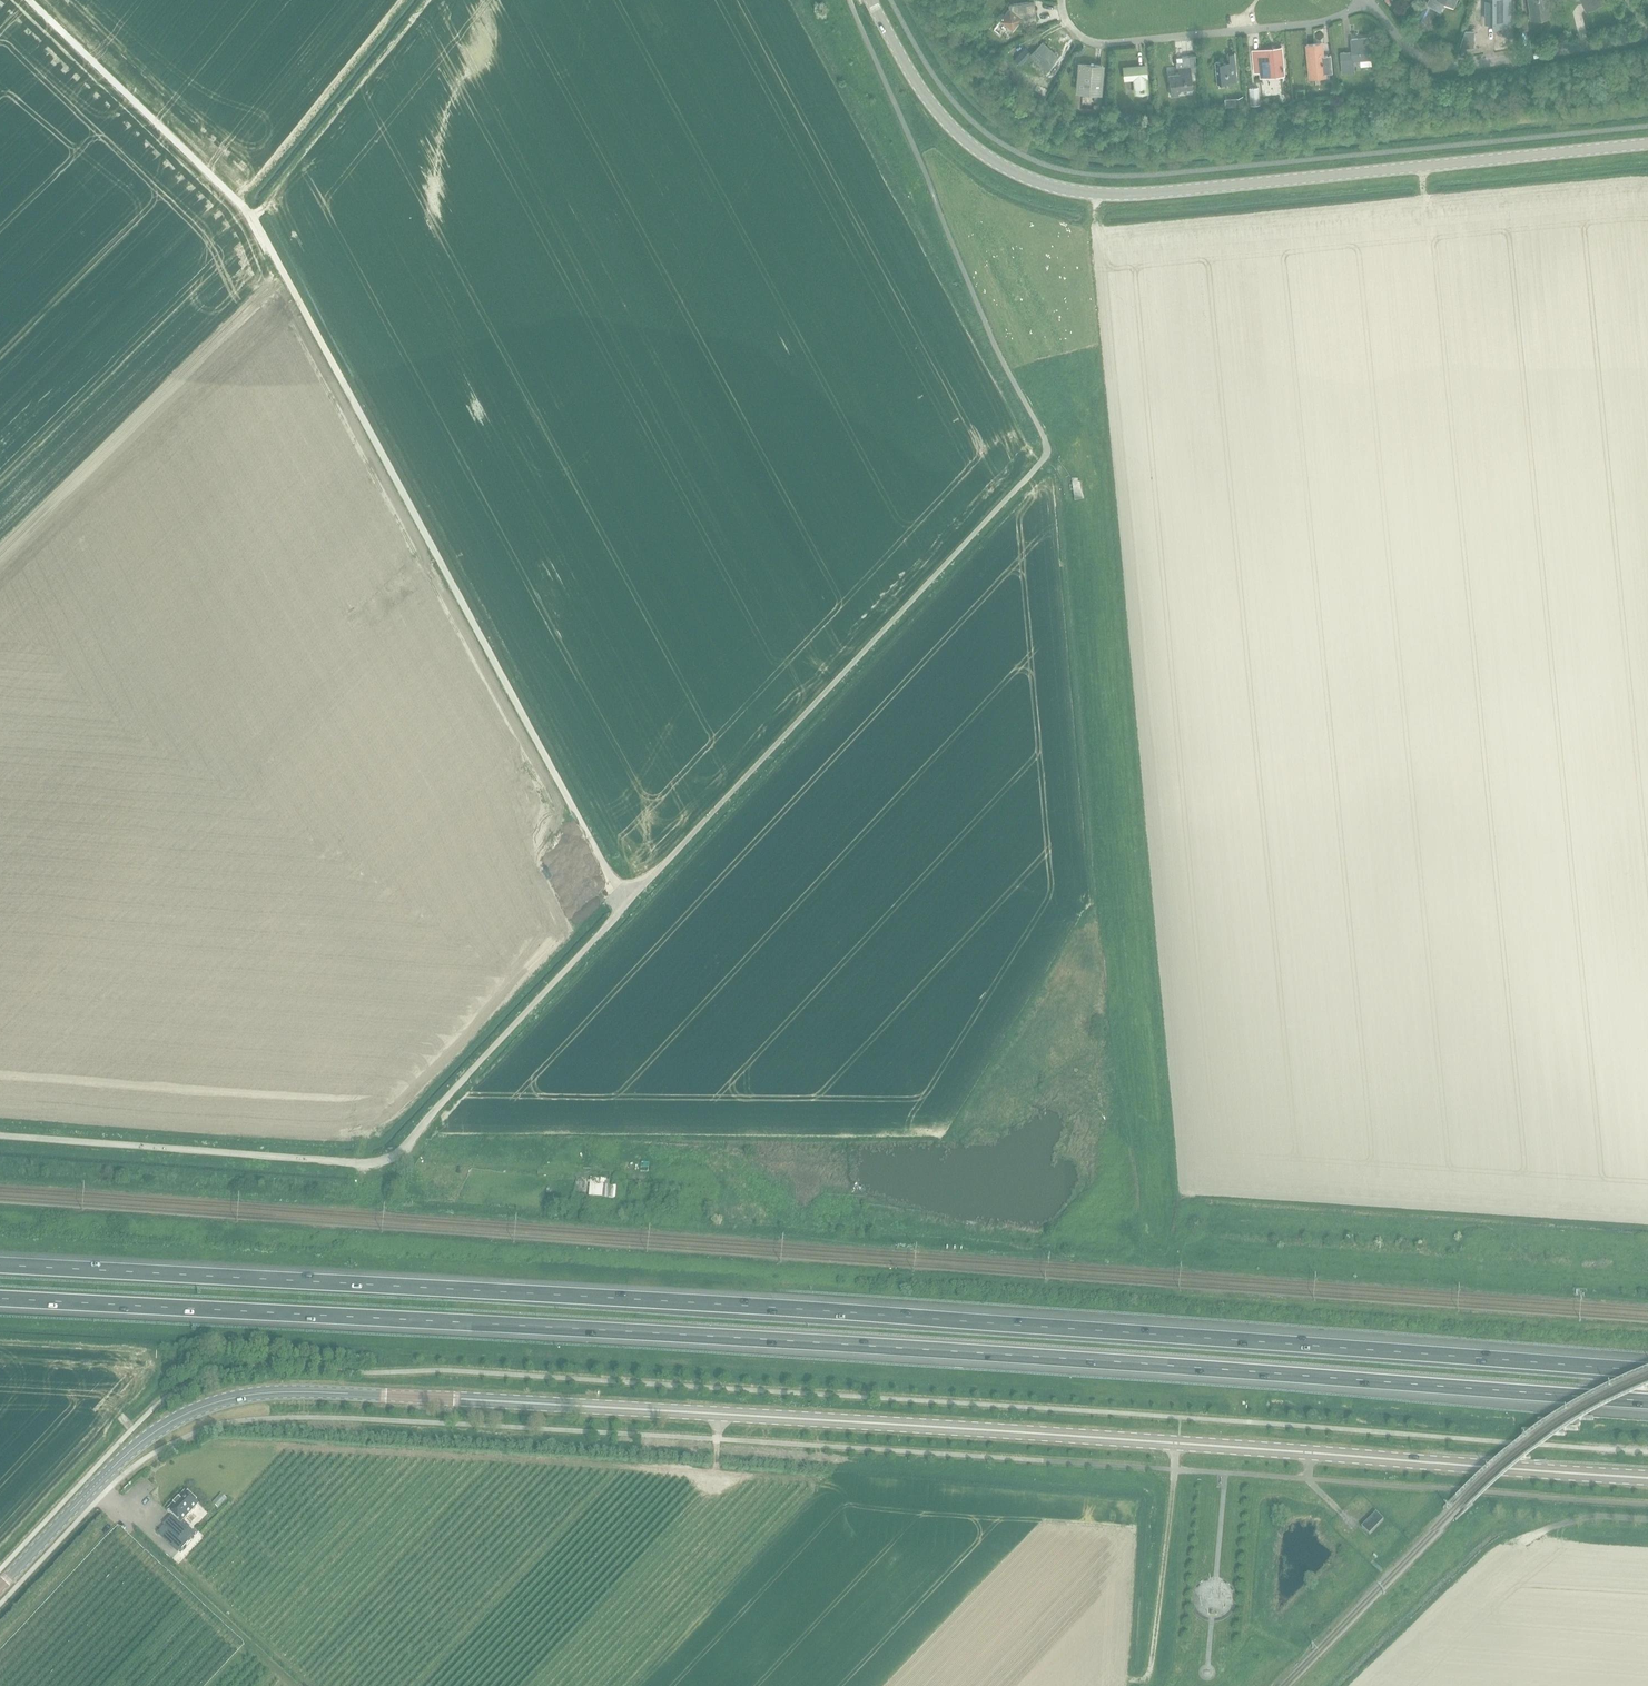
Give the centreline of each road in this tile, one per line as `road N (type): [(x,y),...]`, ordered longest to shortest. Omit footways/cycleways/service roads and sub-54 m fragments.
road 1 (motorway): [(1647,1370),(888,1315),(0,1264)]
road 2 (motorway): [(0,1296),(1647,1401)]
road 3 (unclassified): [(0,1135),(386,1160),(1040,463)]
road 4 (secondary): [(0,1585),(135,1445),(202,1408),(270,1392),(1179,1442)]
road 5 (tertiary): [(1647,143),(1160,192),(1081,192),(1007,169),(957,134),(918,83),(871,0)]
road 6 (secondary): [(1647,1478),(1179,1442)]
road 7 (residential): [(1364,0),(1318,22),(1100,44),(1070,27),(1061,0)]
road 8 (residential): [(1647,32),(1450,66),(1408,48),(1369,0)]
road 9 (track): [(1179,1442),(1149,1673),(1121,1678)]

